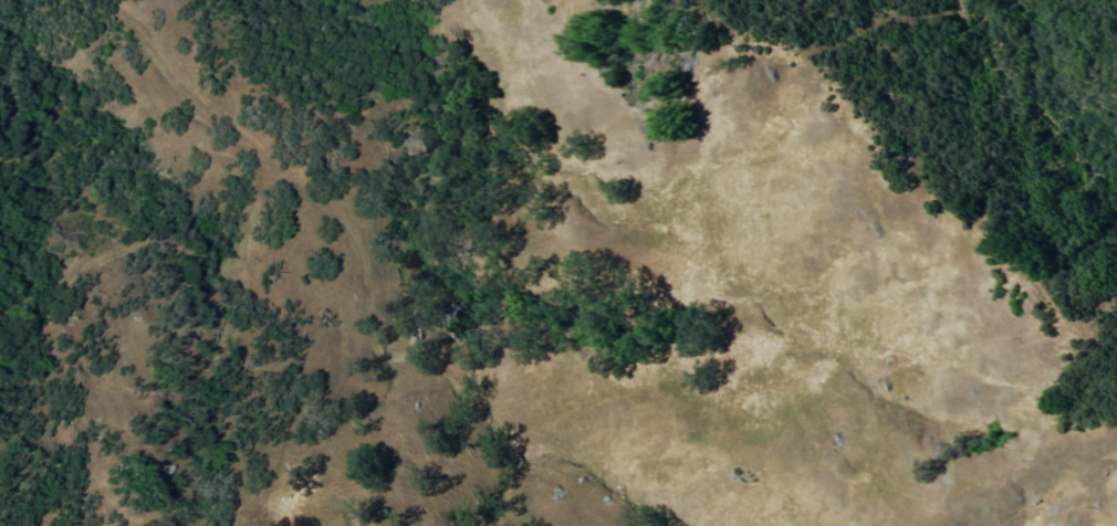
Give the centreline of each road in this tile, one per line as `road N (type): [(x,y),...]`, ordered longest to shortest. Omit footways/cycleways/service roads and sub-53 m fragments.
road 1 (track): [(371,525),(379,509),(354,383),(368,314),(357,235),(227,122),(216,85),(222,0)]

